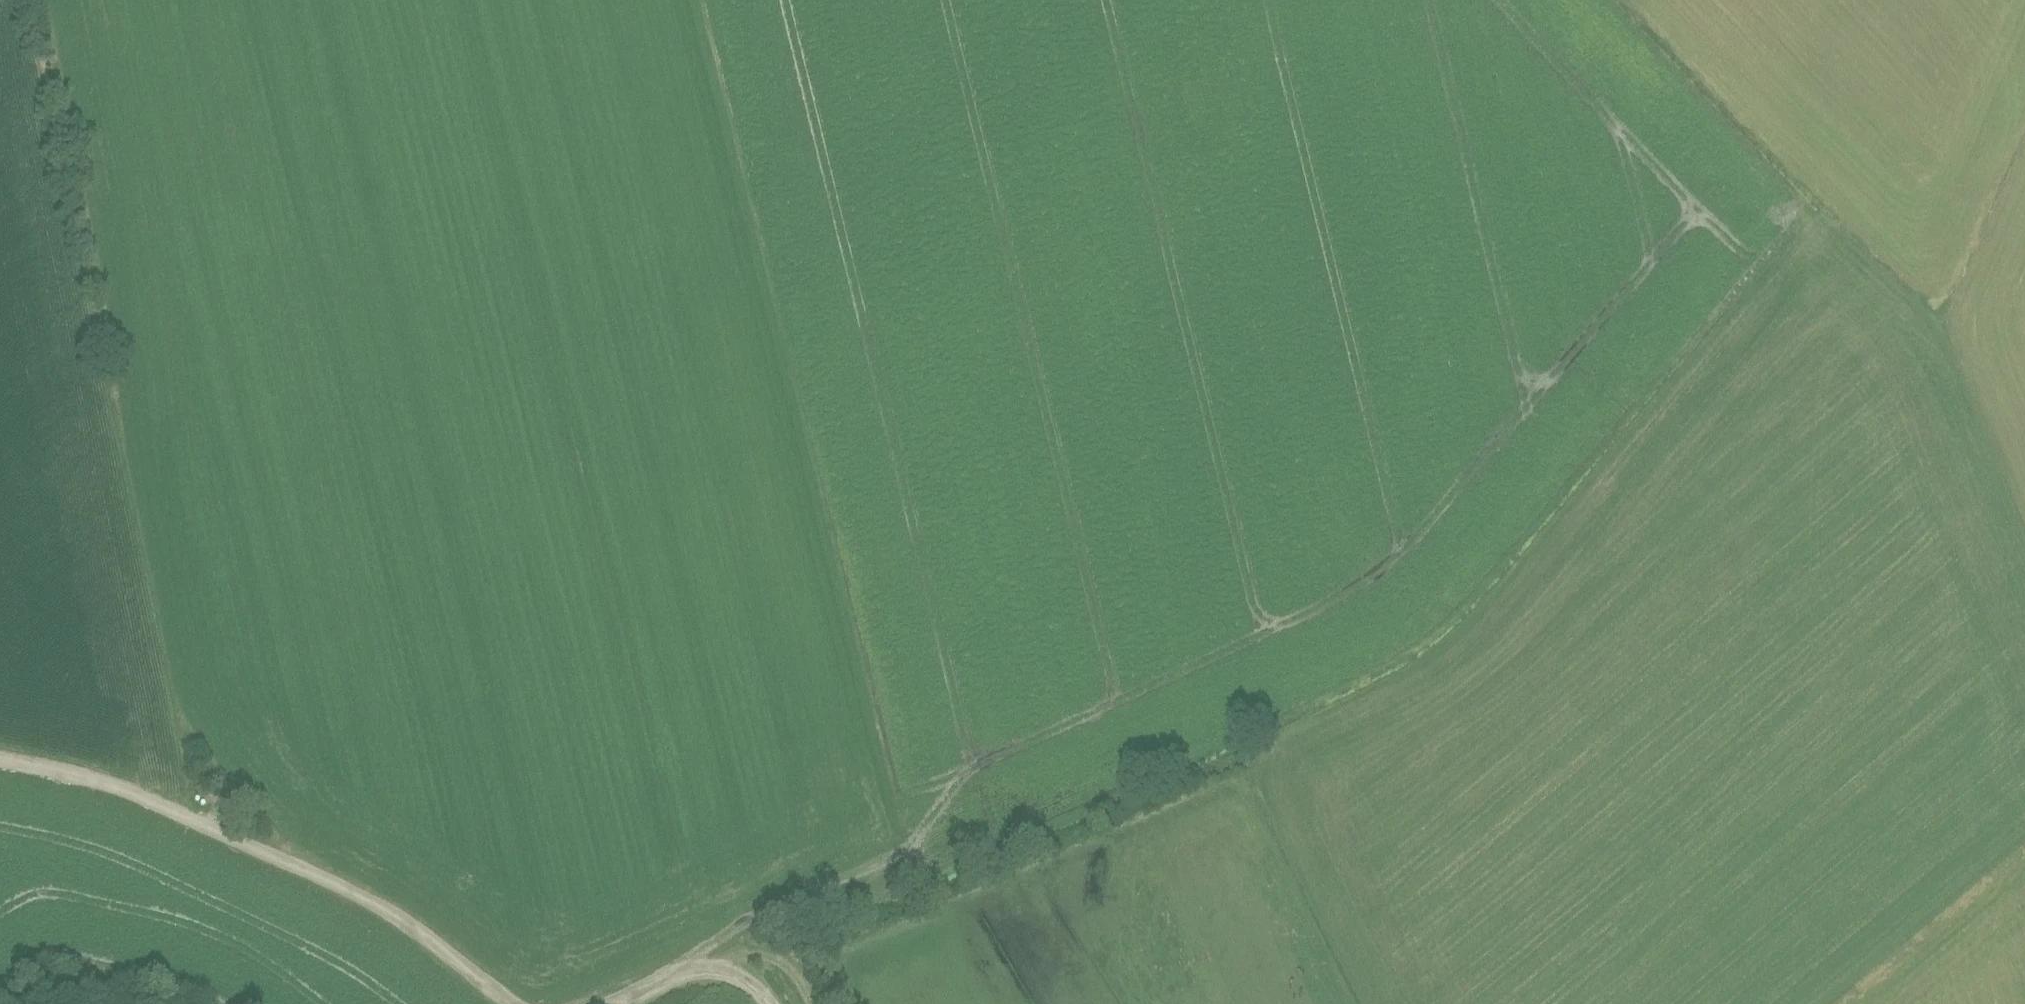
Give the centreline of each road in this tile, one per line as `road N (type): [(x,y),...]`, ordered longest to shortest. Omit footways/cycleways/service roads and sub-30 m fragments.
road 1 (track): [(0,766),(111,782),(378,897),(466,956),(517,1003)]
road 2 (track): [(638,1003),(714,971),(756,988),(768,1003)]
road 3 (track): [(714,971),(739,956),(779,953),(823,1003)]

